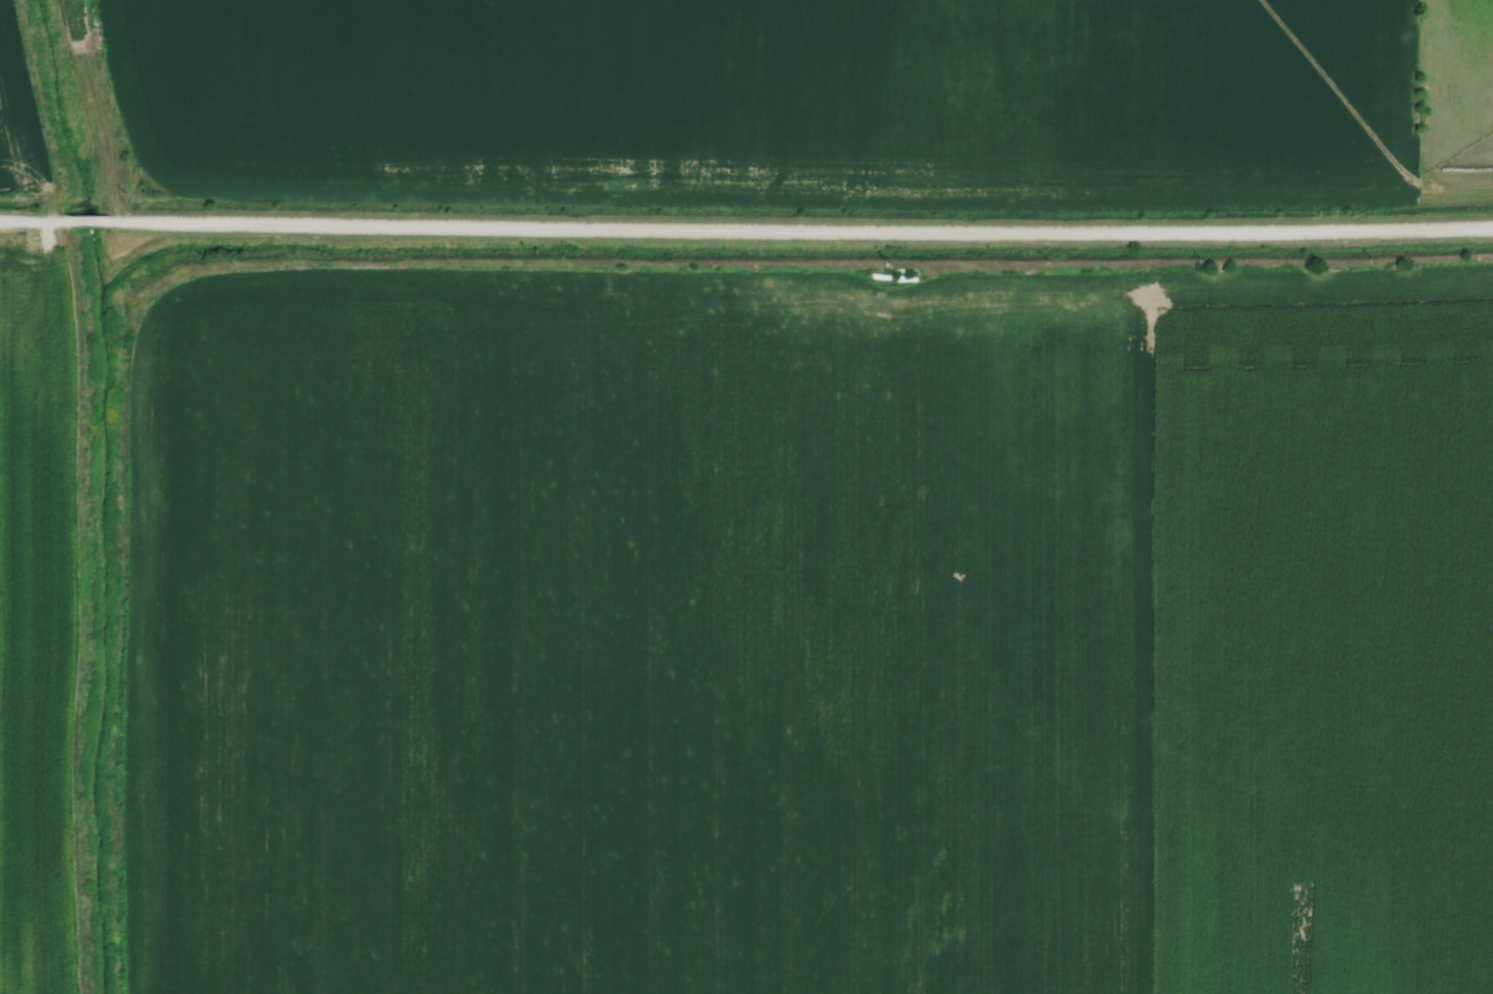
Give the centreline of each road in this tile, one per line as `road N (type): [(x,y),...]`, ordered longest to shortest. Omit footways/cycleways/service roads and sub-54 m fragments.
road 1 (residential): [(112,222),(568,235),(1492,233)]

